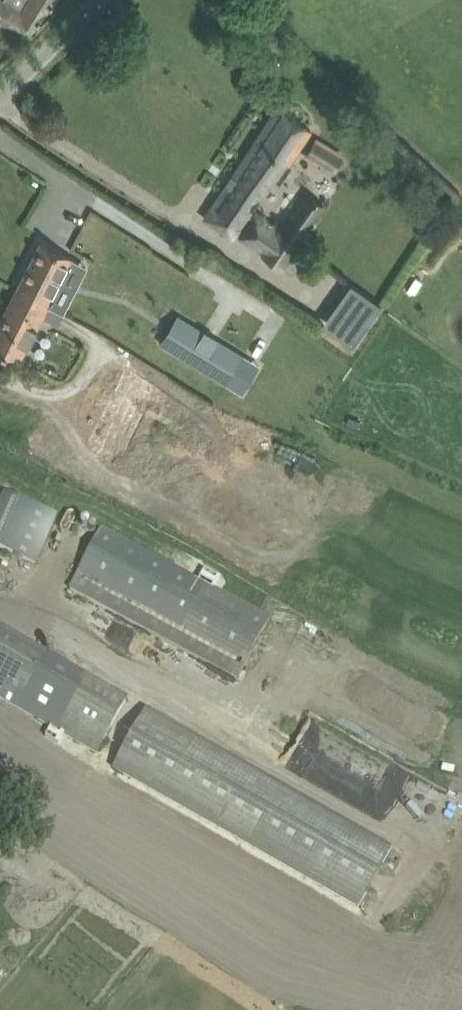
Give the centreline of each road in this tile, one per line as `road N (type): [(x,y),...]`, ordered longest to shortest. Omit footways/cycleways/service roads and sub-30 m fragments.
road 1 (unclassified): [(0,97),(101,0)]

